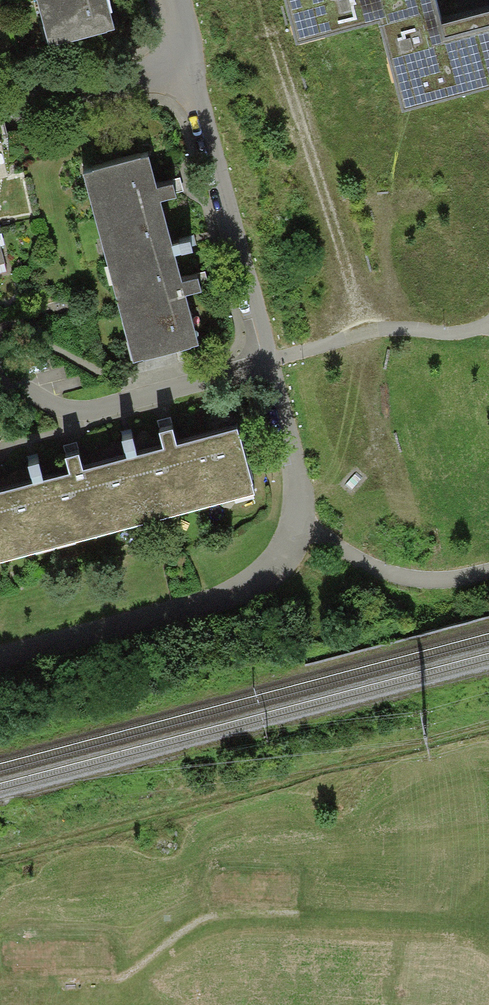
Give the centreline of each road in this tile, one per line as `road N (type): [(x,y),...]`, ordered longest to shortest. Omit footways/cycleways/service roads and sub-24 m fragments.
road 1 (track): [(291,449),(303,524),(281,563),(228,596),(0,655)]
road 2 (residential): [(176,0),(268,349)]
road 3 (residential): [(0,383),(60,408),(137,393),(268,349)]
road 4 (track): [(488,576),(426,583),(369,567),(303,524)]

